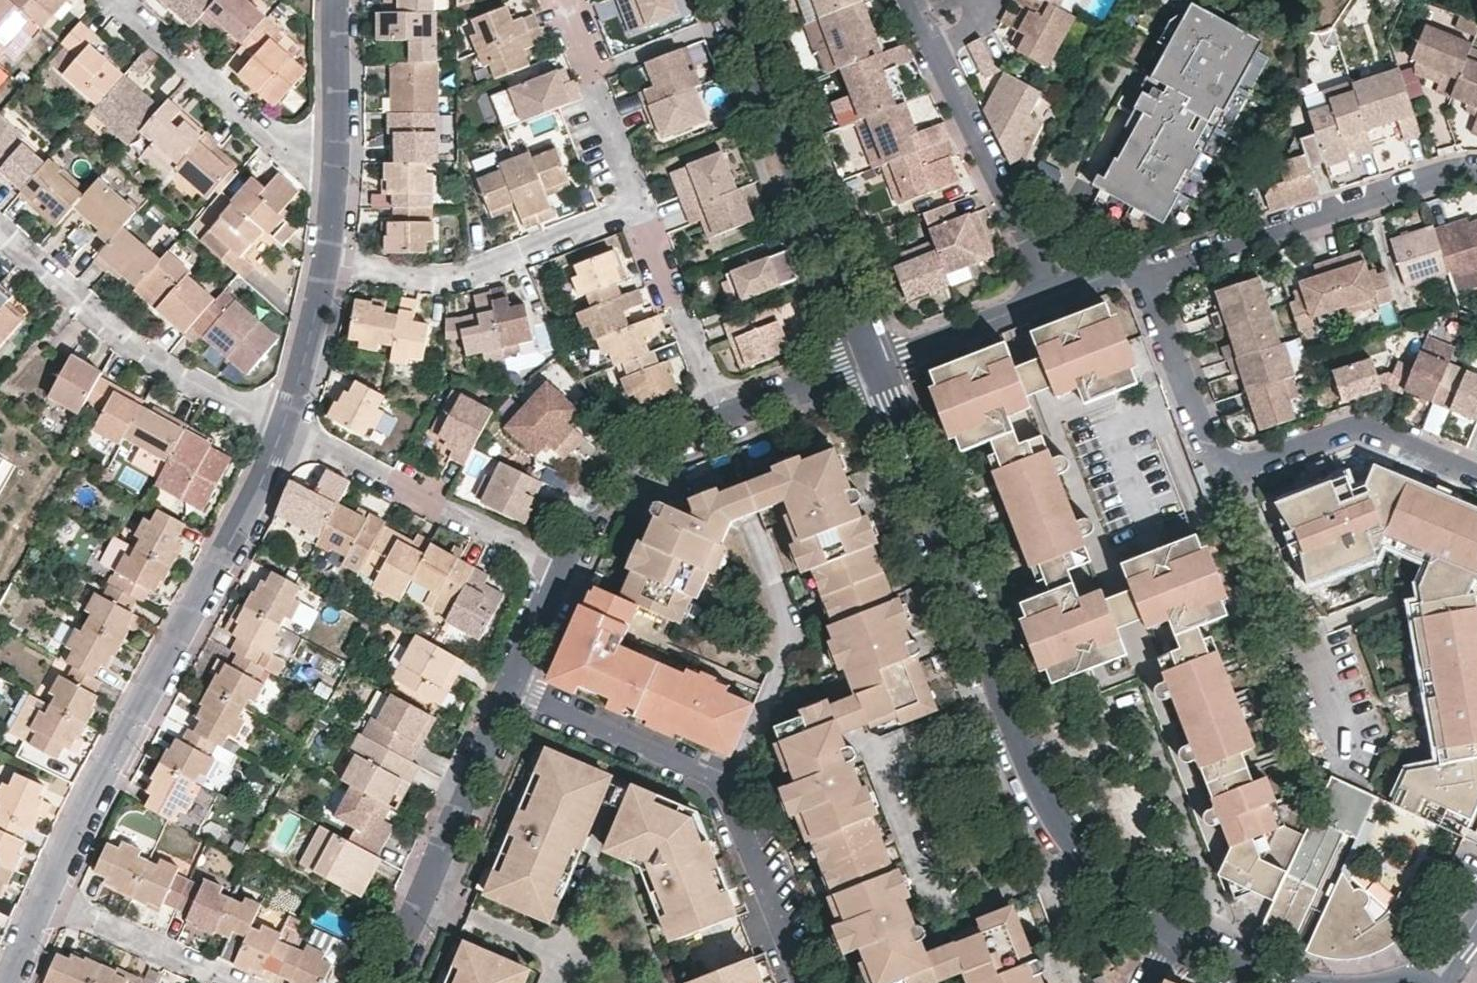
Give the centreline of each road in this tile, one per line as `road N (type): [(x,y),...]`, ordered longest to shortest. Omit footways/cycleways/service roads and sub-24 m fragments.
road 1 (residential): [(1175,934),(1083,856),(1039,788),(875,361)]
road 2 (residential): [(285,428),(45,893)]
road 3 (residential): [(875,361),(731,0)]
road 4 (residential): [(0,229),(162,367),(285,428)]
road 5 (residential): [(1476,168),(1146,272)]
road 6 (residential): [(328,263),(420,278),(469,274),(639,208)]
road 7 (residential): [(388,982),(514,684)]
road 8 (residential): [(1051,290),(908,0)]
road 9 (residential): [(1351,763),(1239,466)]
road 10 (residential): [(562,562),(285,428)]
road 11 (residential): [(120,0),(280,143),(335,155)]
road 12 (residential): [(1476,475),(1373,427),(1239,466)]
road 13 (residential): [(727,784),(514,684)]
road 14 (residential): [(562,562),(599,488),(623,464),(660,438),(720,414)]
road 15 (residential): [(1239,466),(1211,450),(1146,272)]
road 16 (residential): [(639,208),(720,414)]
road 17 (residential): [(565,0),(639,208)]
road 18 (residential): [(765,582),(787,643),(727,784)]
road 19 (residential): [(804,982),(727,784)]
road 20 (residential): [(233,982),(45,893)]
road 21 (residential): [(875,361),(1051,290)]
road 22 (residential): [(328,263),(285,428)]
road 23 (residential): [(720,414),(875,361)]
road 24 (residential): [(338,0),(335,155)]
road 25 (residential): [(514,684),(562,562)]
road 26 (residential): [(1290,982),(1175,934)]

